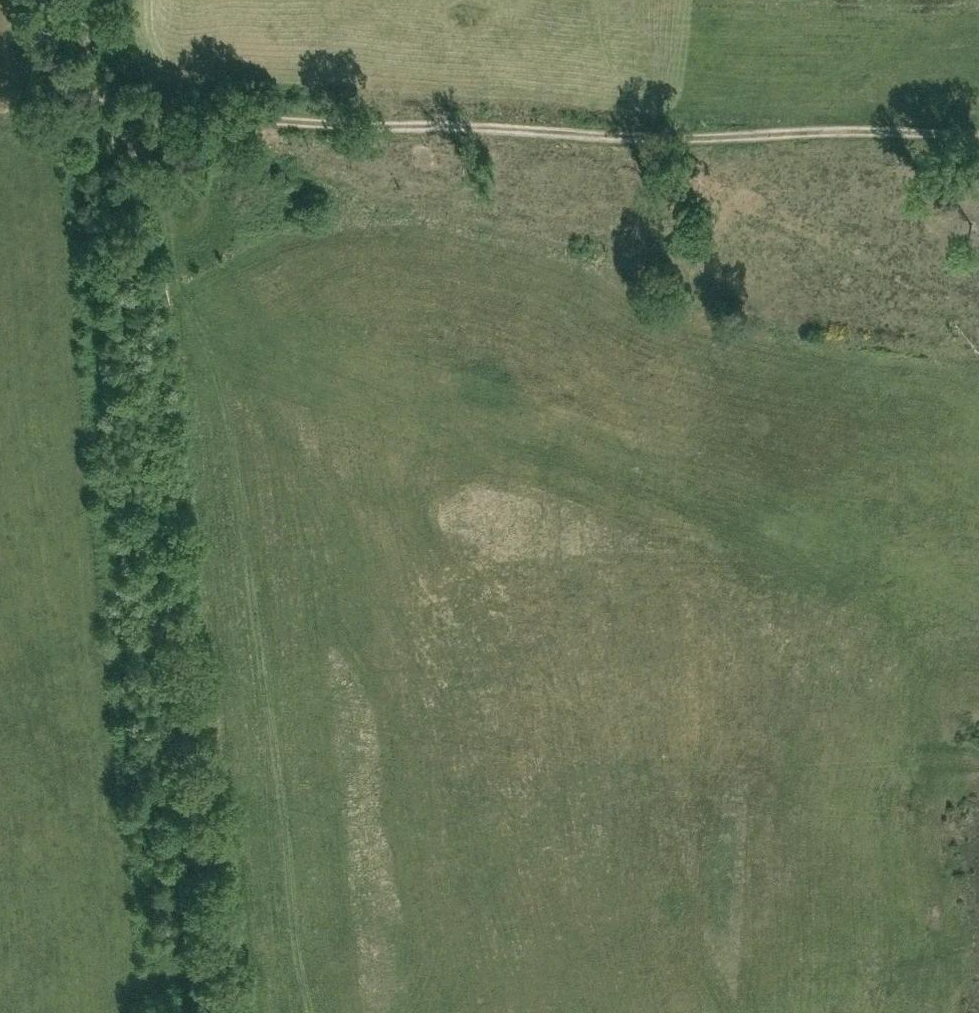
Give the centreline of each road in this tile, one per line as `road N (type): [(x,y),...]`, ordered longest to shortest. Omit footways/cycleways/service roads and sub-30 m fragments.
road 1 (track): [(101,103),(133,114),(689,139),(978,134)]

